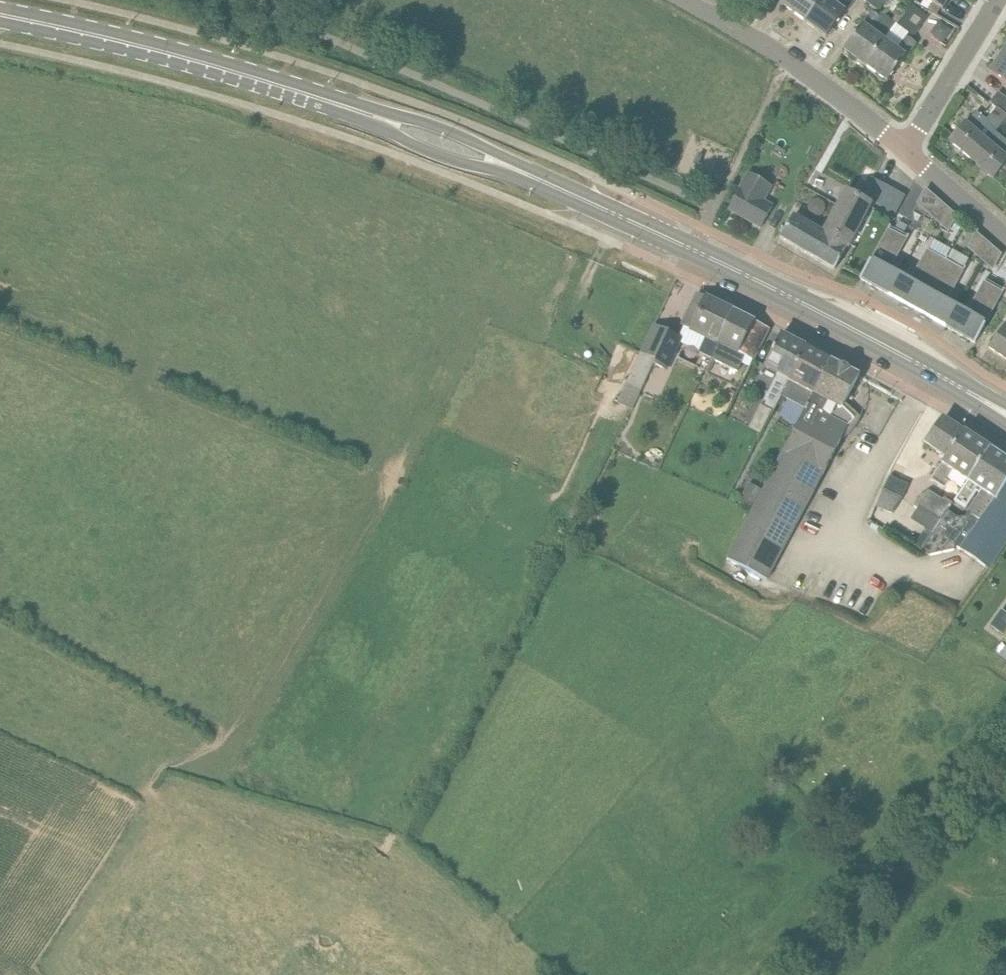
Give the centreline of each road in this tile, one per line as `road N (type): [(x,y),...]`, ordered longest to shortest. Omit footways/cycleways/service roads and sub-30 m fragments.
road 1 (primary): [(978,396),(751,277),(527,175)]
road 2 (primary): [(366,113),(149,48),(0,15)]
road 3 (unclassified): [(1005,726),(918,840),(778,974)]
road 4 (residential): [(905,151),(796,65),(686,0)]
road 5 (residential): [(905,151),(997,0)]
road 6 (primary): [(527,175),(460,133),(366,113)]
road 7 (primary): [(366,113),(440,156),(527,175)]
road 8 (residential): [(1005,238),(905,151)]

